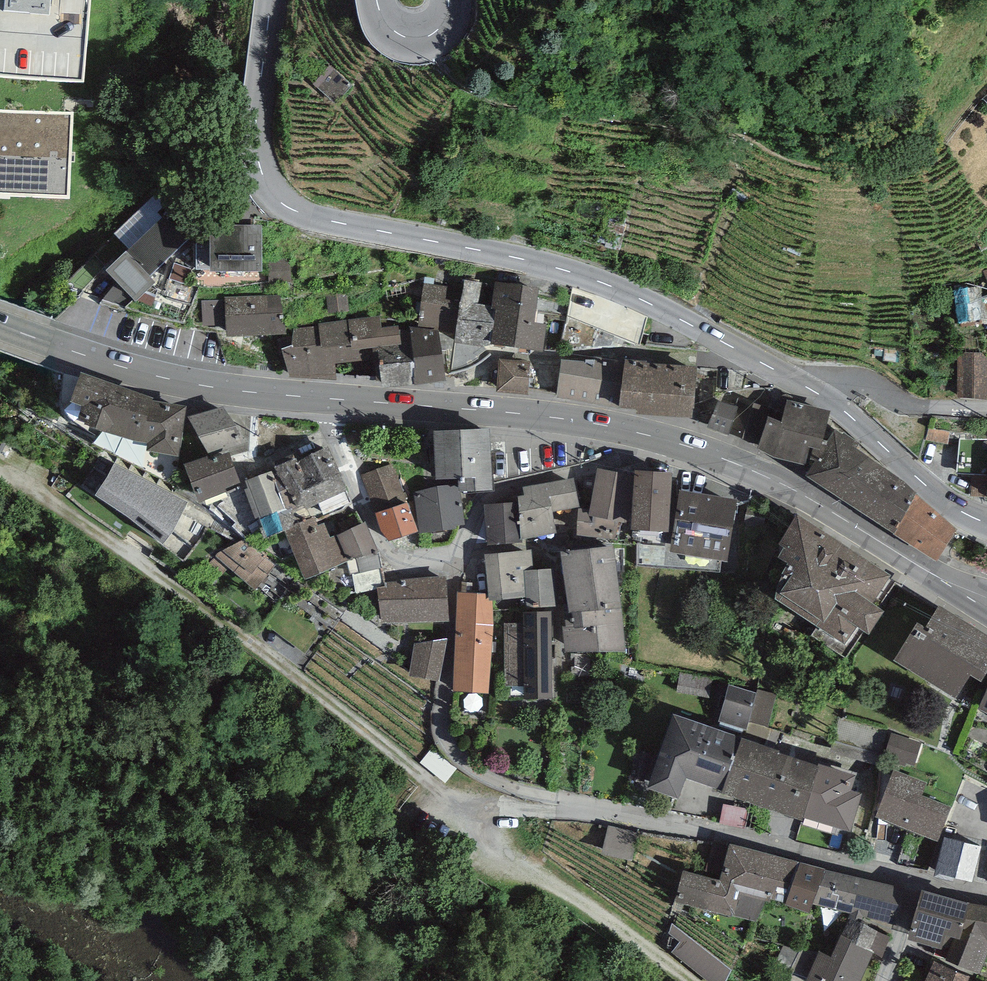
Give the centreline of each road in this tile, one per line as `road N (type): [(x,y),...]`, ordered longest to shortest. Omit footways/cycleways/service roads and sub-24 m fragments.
road 1 (tertiary): [(823,396),(599,281),(284,205),(266,185),(257,139),(272,0)]
road 2 (primary): [(322,399),(527,415),(669,440),(771,480),(986,605)]
road 3 (residential): [(455,570),(444,721),(451,746),(473,768),(523,791),(916,878)]
road 4 (track): [(576,803),(560,812),(503,809),(492,816),(492,829),(680,980)]
road 5 (primary): [(0,325),(235,395),(322,399)]
road 6 (residential): [(455,570),(388,549),(322,399)]
road 7 (tertiary): [(986,523),(949,503),(823,396)]
road 8 (residential): [(823,396),(848,382),(912,409),(986,408)]
road 9 (tertiary): [(377,0),(386,26),(418,40),(442,28),(449,0)]

